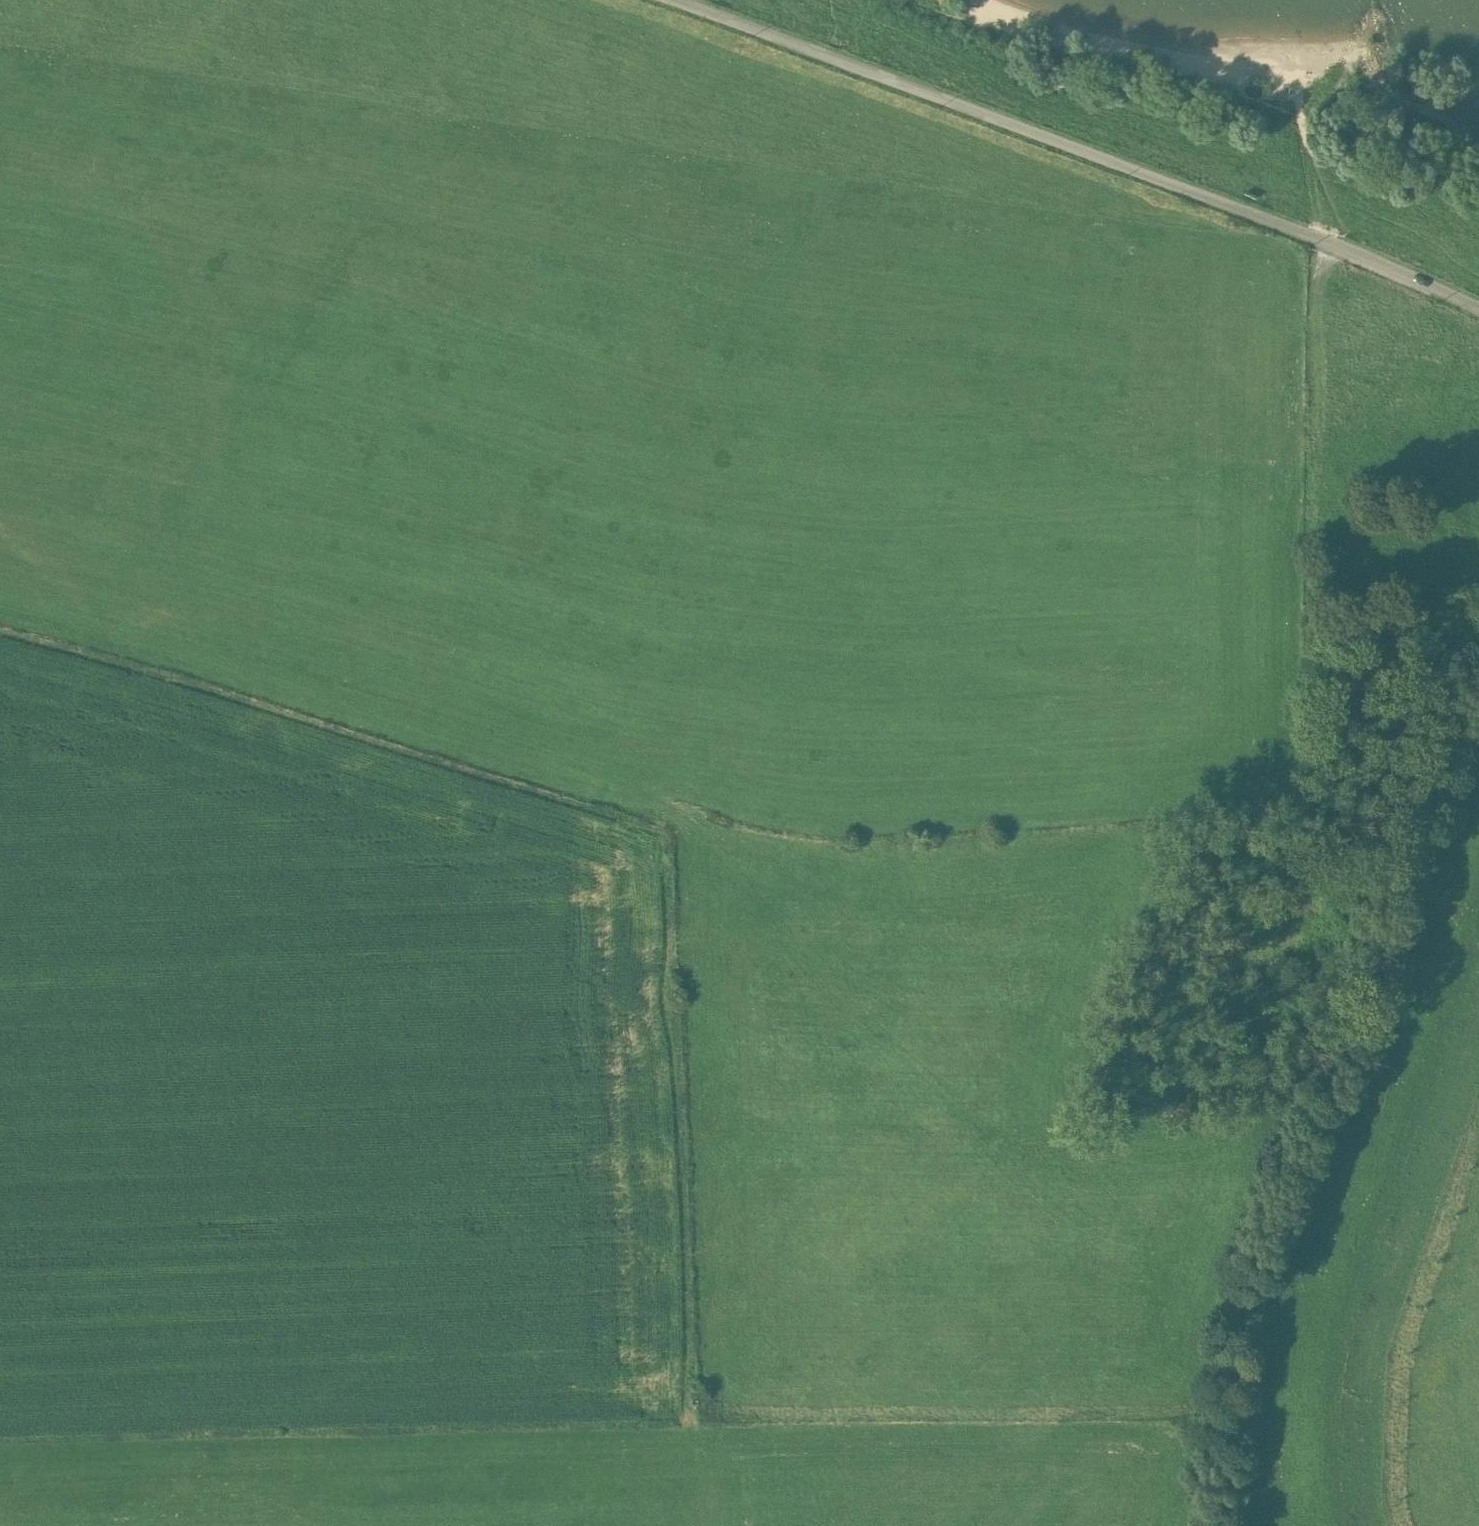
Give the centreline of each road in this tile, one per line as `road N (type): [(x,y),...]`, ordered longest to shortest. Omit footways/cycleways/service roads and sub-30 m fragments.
road 1 (unclassified): [(678,0),(1274,212),(1478,308)]

